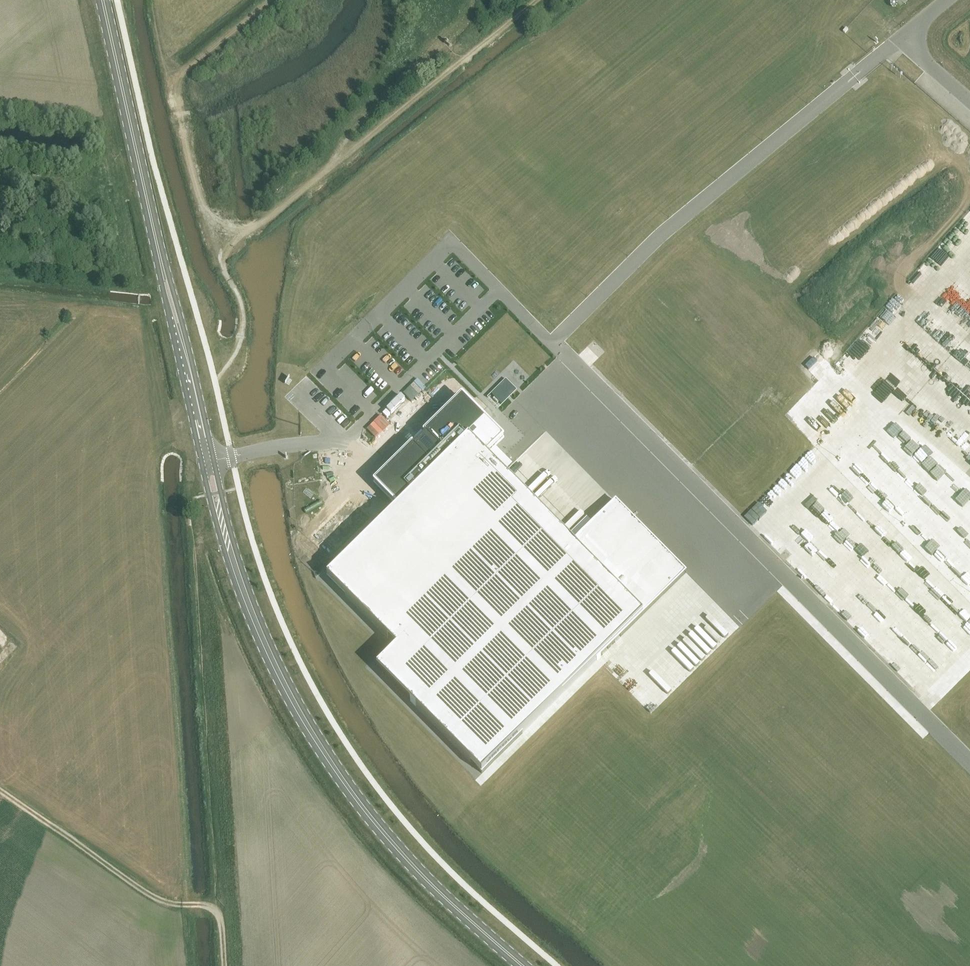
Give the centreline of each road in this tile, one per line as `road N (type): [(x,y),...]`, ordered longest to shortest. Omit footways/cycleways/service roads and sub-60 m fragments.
road 1 (tertiary): [(523,965),(417,870),(361,806),(275,665),(215,493),(103,0)]
road 2 (track): [(0,791),(151,897),(215,909)]
road 3 (unclassified): [(949,0),(900,41),(969,101)]

